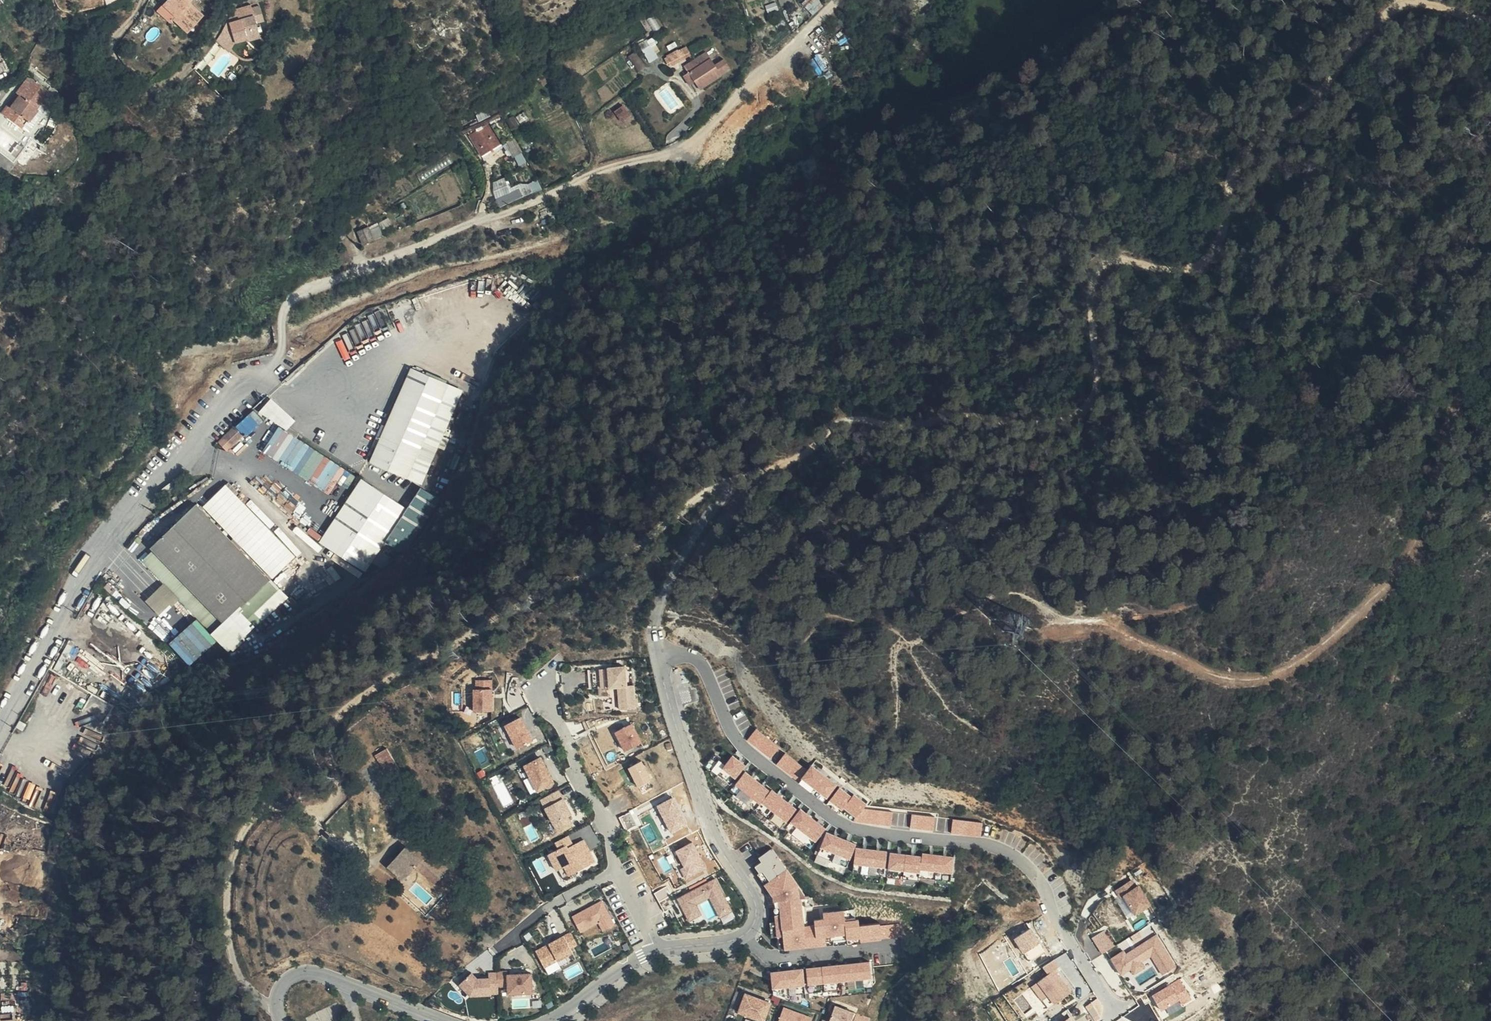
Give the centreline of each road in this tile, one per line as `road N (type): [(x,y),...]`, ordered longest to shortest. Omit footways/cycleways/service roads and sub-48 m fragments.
road 1 (track): [(1399,0),(1308,108),(1257,143),(1239,166),(1211,259),(1185,274),(1121,260),(1100,270),(1094,292),(1099,396),(1075,422),(840,431),(779,474),(701,494),(612,565),(493,619),(341,715),(321,755),(338,785),(336,803),(317,820)]
road 2 (residential): [(743,935),(756,924),(759,902),(703,806),(661,673),(663,657),(689,654),(702,662),(733,733),(847,825),(992,845),(1022,858),(1113,1010)]
road 3 (track): [(267,371),(283,347),(287,307),(307,289),(698,138),(834,0)]
road 4 (unclassified): [(0,724),(101,549),(233,398),(267,371)]
road 5 (track): [(663,657),(657,624),(690,552),(756,477)]
road 6 (residential): [(541,687),(621,868)]
road 7 (residential): [(279,1007),(280,987),(291,978),(324,975),(437,1020)]
road 8 (residential): [(897,948),(773,959),(743,935)]
road 9 (residential): [(504,946),(552,903),(621,868)]
road 10 (residential): [(551,1020),(657,951)]

